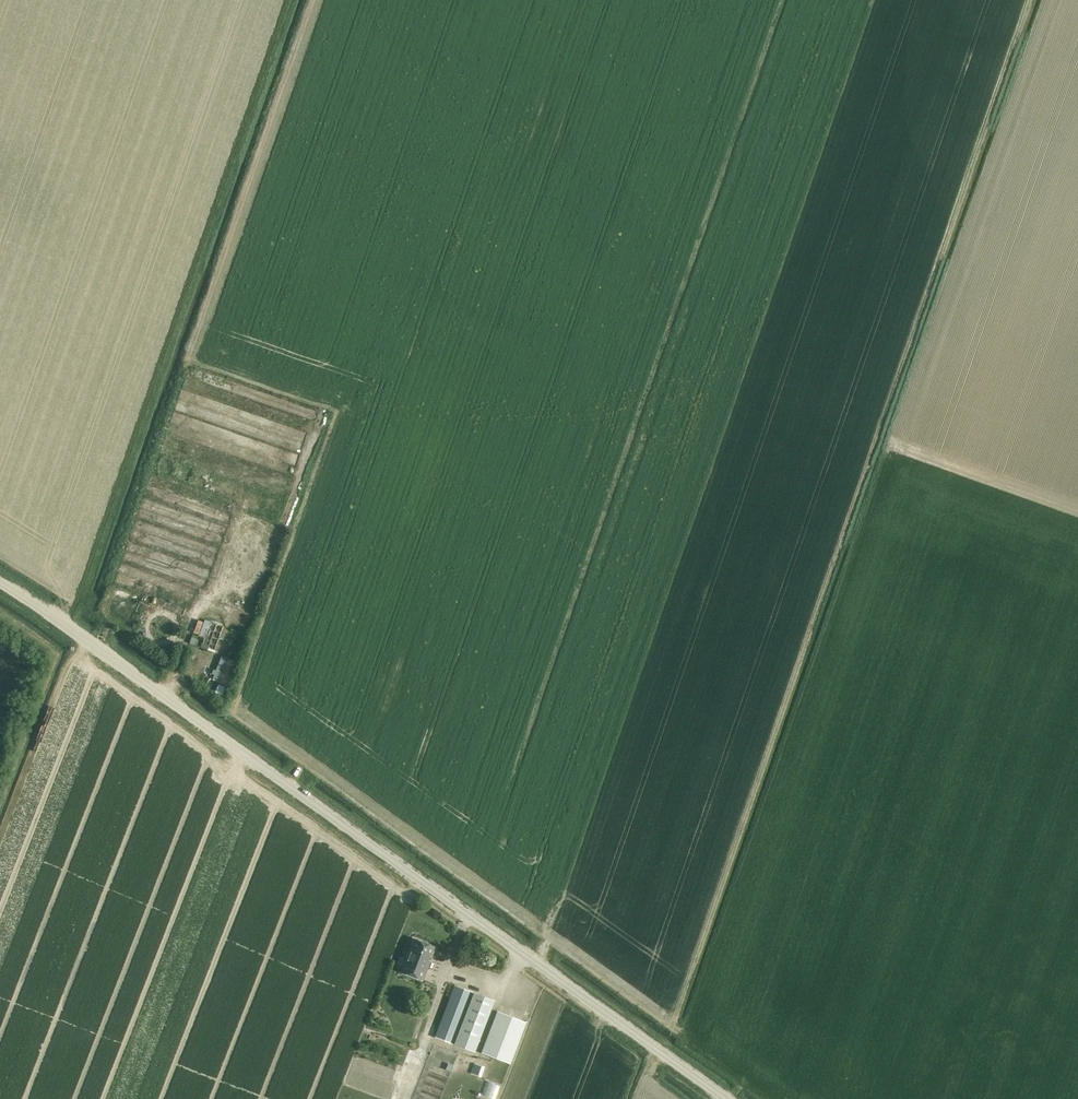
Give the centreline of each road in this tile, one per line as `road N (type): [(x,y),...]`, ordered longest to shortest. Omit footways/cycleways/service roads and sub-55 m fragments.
road 1 (tertiary): [(724,1098),(0,587)]

